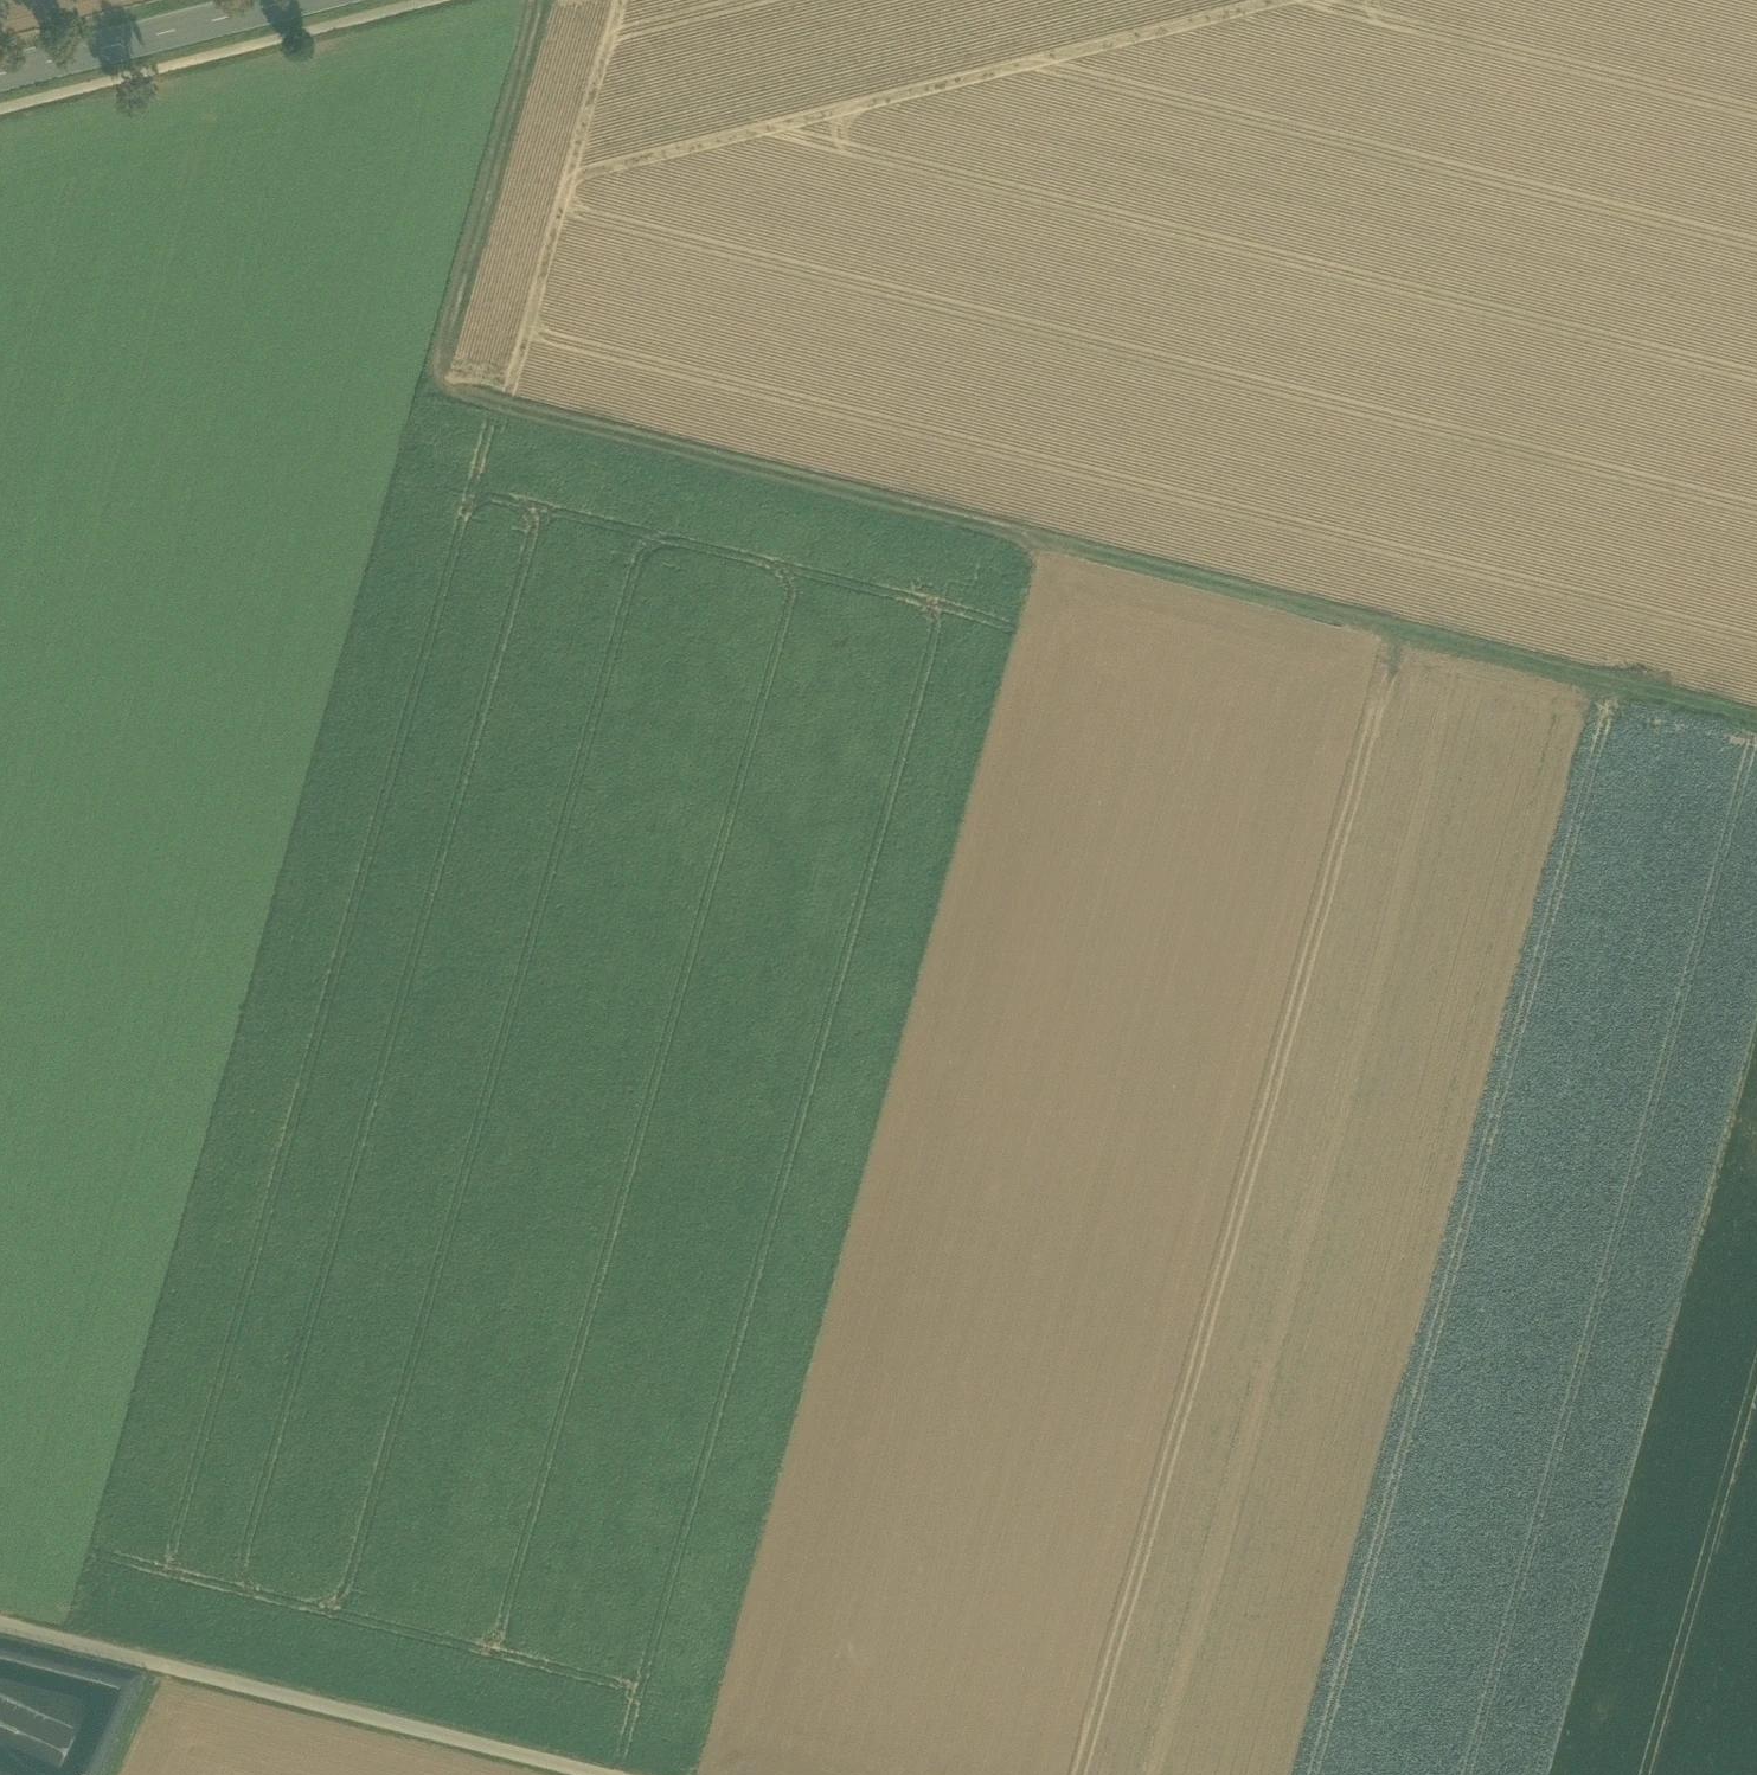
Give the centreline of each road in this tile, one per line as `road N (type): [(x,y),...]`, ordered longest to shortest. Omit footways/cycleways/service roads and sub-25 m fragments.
road 1 (track): [(538,0),(441,362),(455,392),(1756,719)]
road 2 (unclassified): [(600,1774),(0,1625)]
road 3 (secondary): [(0,74),(293,0)]

